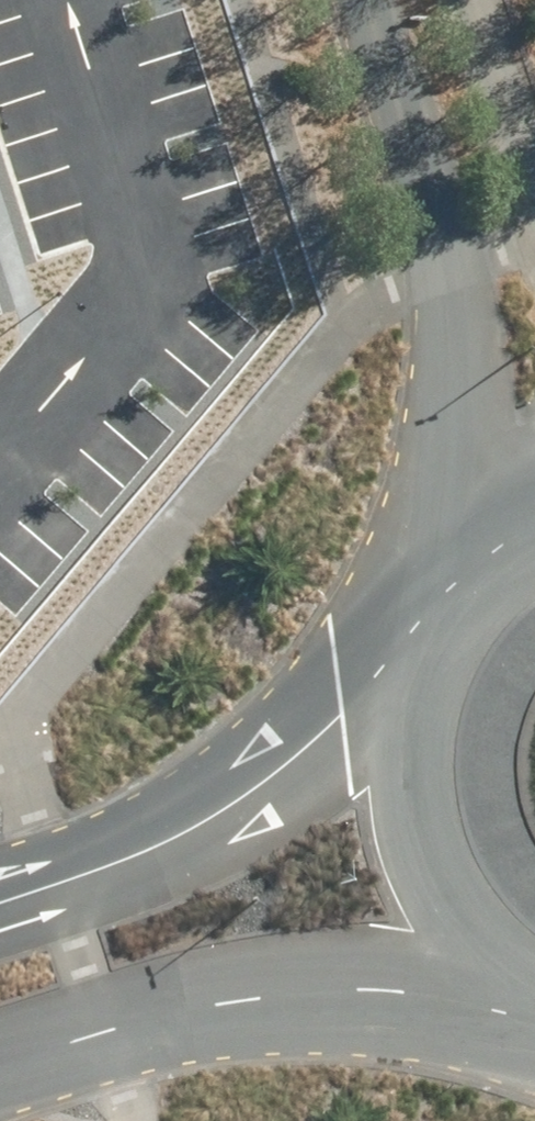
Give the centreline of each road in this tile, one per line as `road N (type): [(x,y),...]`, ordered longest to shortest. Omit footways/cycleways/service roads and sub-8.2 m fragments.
road 1 (unclassified): [(504,515),(457,300),(356,0)]
road 2 (tertiary): [(468,986),(270,998),(102,1033),(0,1066)]
road 3 (tertiary): [(0,905),(214,819),(321,733),(388,662)]
road 4 (tertiary): [(468,986),(405,908),(382,849),(370,787),(388,662)]
road 5 (tertiary): [(388,662),(416,605),(455,555),(504,515)]
road 6 (unclassified): [(476,0),(534,179)]

